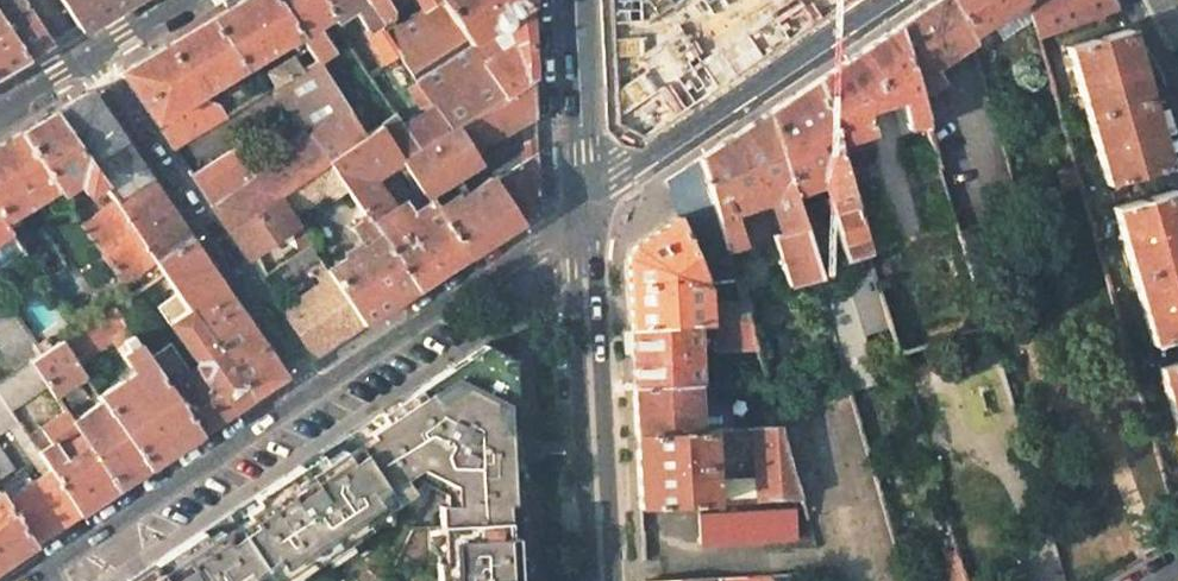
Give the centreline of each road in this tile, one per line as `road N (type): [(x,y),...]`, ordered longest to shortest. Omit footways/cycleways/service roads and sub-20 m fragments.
road 1 (residential): [(87,63),(312,394)]
road 2 (secondary): [(582,207),(601,580)]
road 3 (tertiary): [(889,0),(582,207)]
road 4 (residential): [(312,394),(30,580)]
road 5 (residential): [(582,207),(312,394)]
road 6 (secondary): [(577,0),(582,207)]
road 7 (residential): [(195,0),(87,63)]

